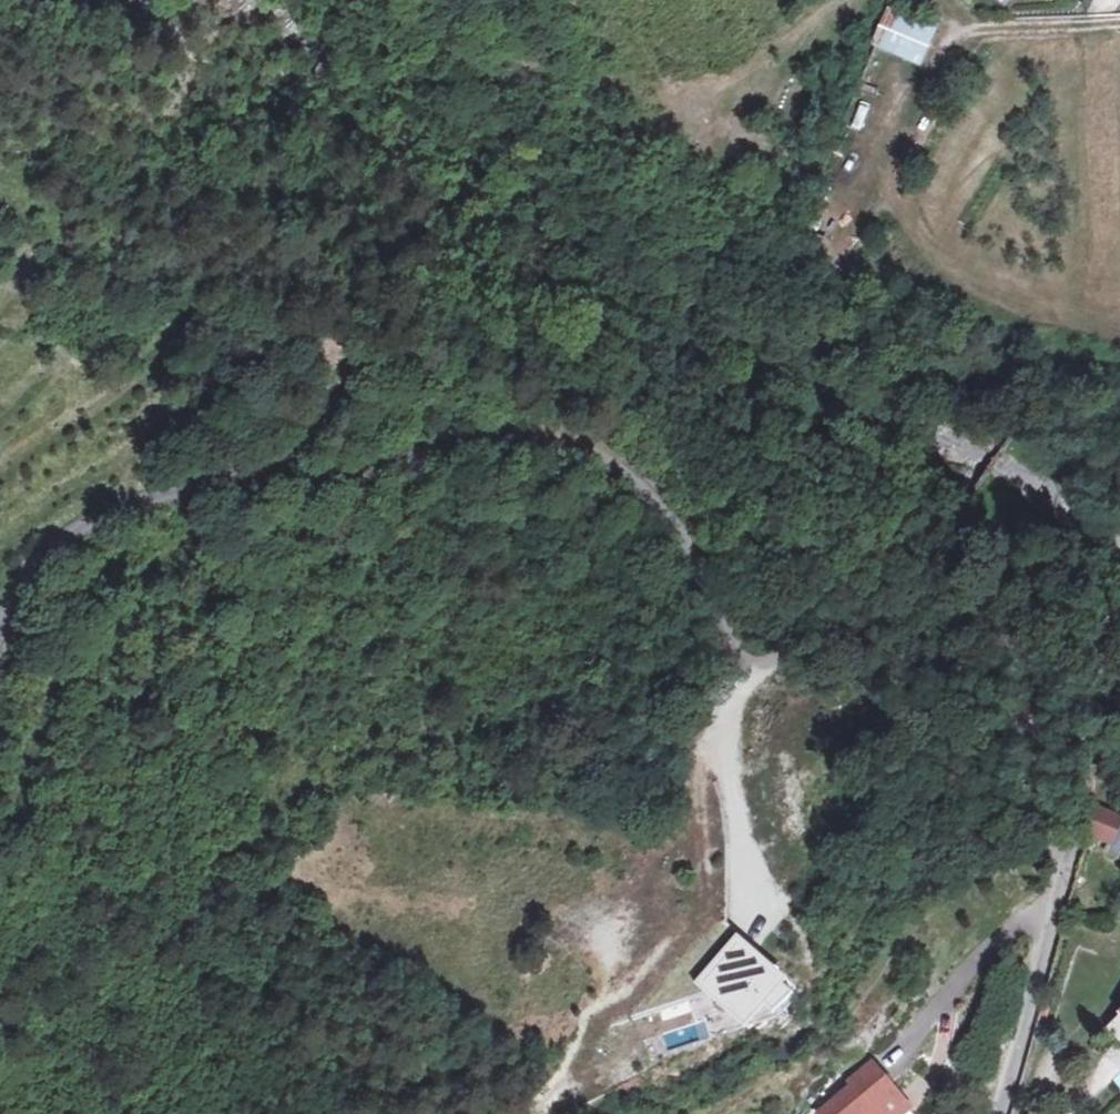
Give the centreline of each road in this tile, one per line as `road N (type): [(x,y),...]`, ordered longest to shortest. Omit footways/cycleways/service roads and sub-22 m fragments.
road 1 (tertiary): [(1119,541),(1096,597),(1088,737),(999,1113)]

